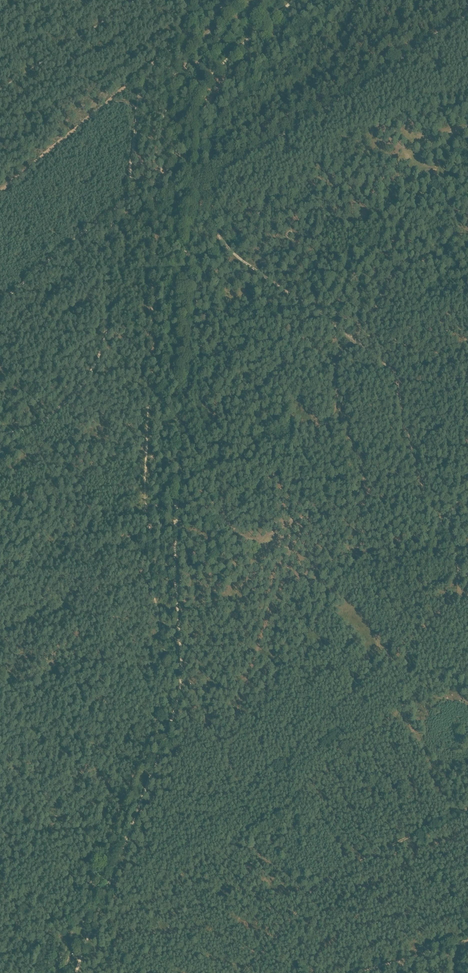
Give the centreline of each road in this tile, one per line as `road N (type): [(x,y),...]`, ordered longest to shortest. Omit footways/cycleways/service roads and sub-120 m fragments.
road 1 (track): [(467,595),(453,598),(269,769),(236,777),(232,747),(267,609),(290,584),(347,555),(364,503),(367,487),(334,387),(338,361),(354,340)]
road 2 (track): [(467,11),(203,178)]
road 3 (track): [(453,598),(457,563),(418,484),(397,379),(354,340)]
road 4 (track): [(467,806),(318,888),(243,972)]
road 5 (track): [(0,435),(44,419),(93,365),(105,332),(116,207)]
road 6 (track): [(338,406),(296,479),(281,532),(364,503)]
road 7 (track): [(136,78),(0,191)]
road 8 (track): [(0,88),(135,0)]
road 9 (track): [(467,132),(403,149),(385,139),(352,88)]

